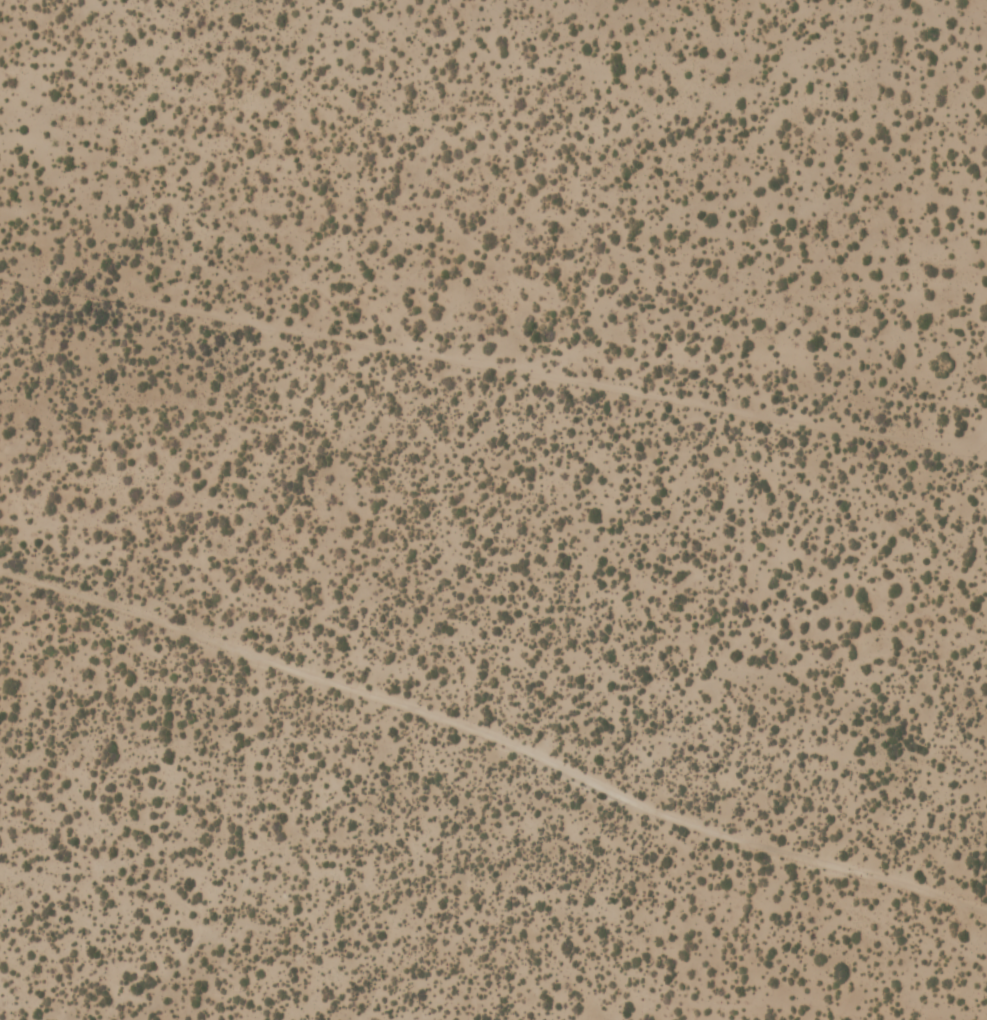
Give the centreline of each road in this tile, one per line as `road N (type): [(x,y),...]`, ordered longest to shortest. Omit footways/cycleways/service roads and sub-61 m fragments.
road 1 (track): [(986,888),(819,819),(63,557),(0,545)]

